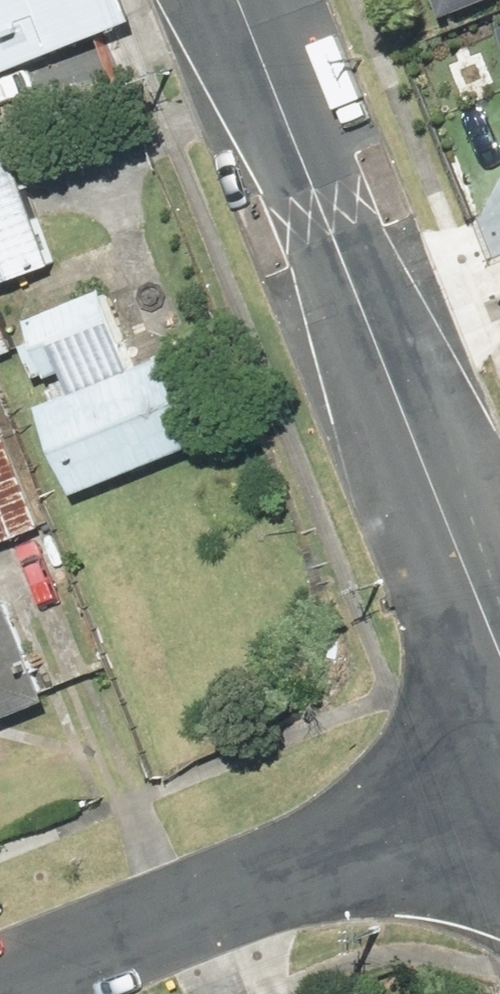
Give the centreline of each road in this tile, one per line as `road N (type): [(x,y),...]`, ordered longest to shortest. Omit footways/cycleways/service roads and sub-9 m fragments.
road 1 (residential): [(499,689),(222,0)]
road 2 (residential): [(17,993),(499,801)]

